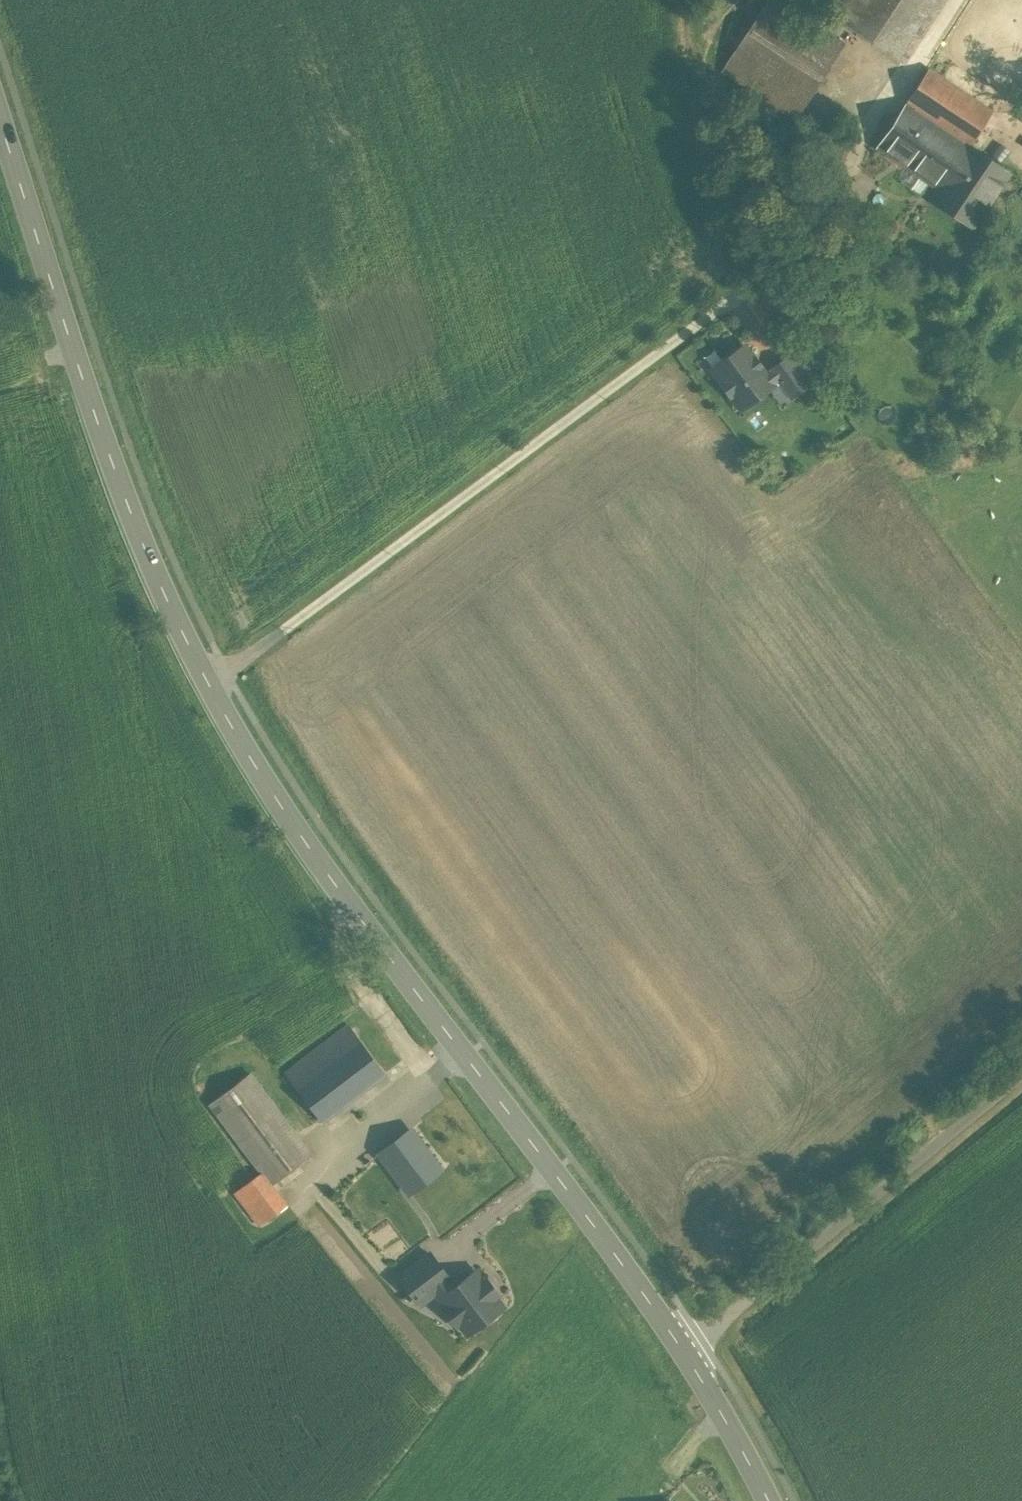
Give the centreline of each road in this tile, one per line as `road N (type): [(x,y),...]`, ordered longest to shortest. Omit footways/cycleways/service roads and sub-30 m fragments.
road 1 (secondary): [(209,681),(300,834),(684,1355)]
road 2 (unclassified): [(209,681),(740,293)]
road 3 (secondary): [(0,123),(127,499),(209,681)]
road 4 (unclassified): [(1021,1079),(684,1355)]
road 5 (secondary): [(684,1355),(767,1500)]

